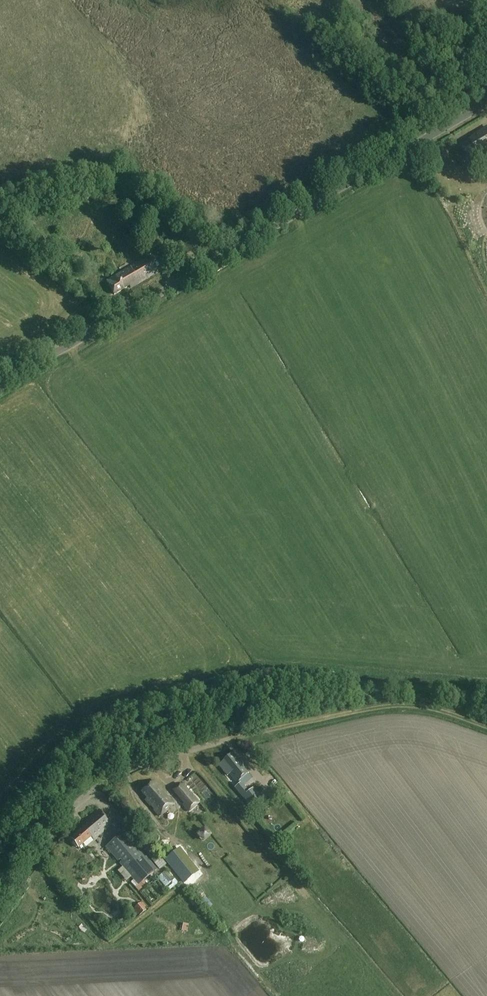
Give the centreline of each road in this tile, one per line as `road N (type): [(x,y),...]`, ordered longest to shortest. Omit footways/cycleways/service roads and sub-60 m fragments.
road 1 (unclassified): [(0,385),(486,102)]
road 2 (unclassified): [(0,896),(72,806),(100,784),(230,739)]
road 3 (track): [(230,739),(369,705),(435,707),(486,724)]
road 4 (track): [(178,754),(210,778),(287,869)]

